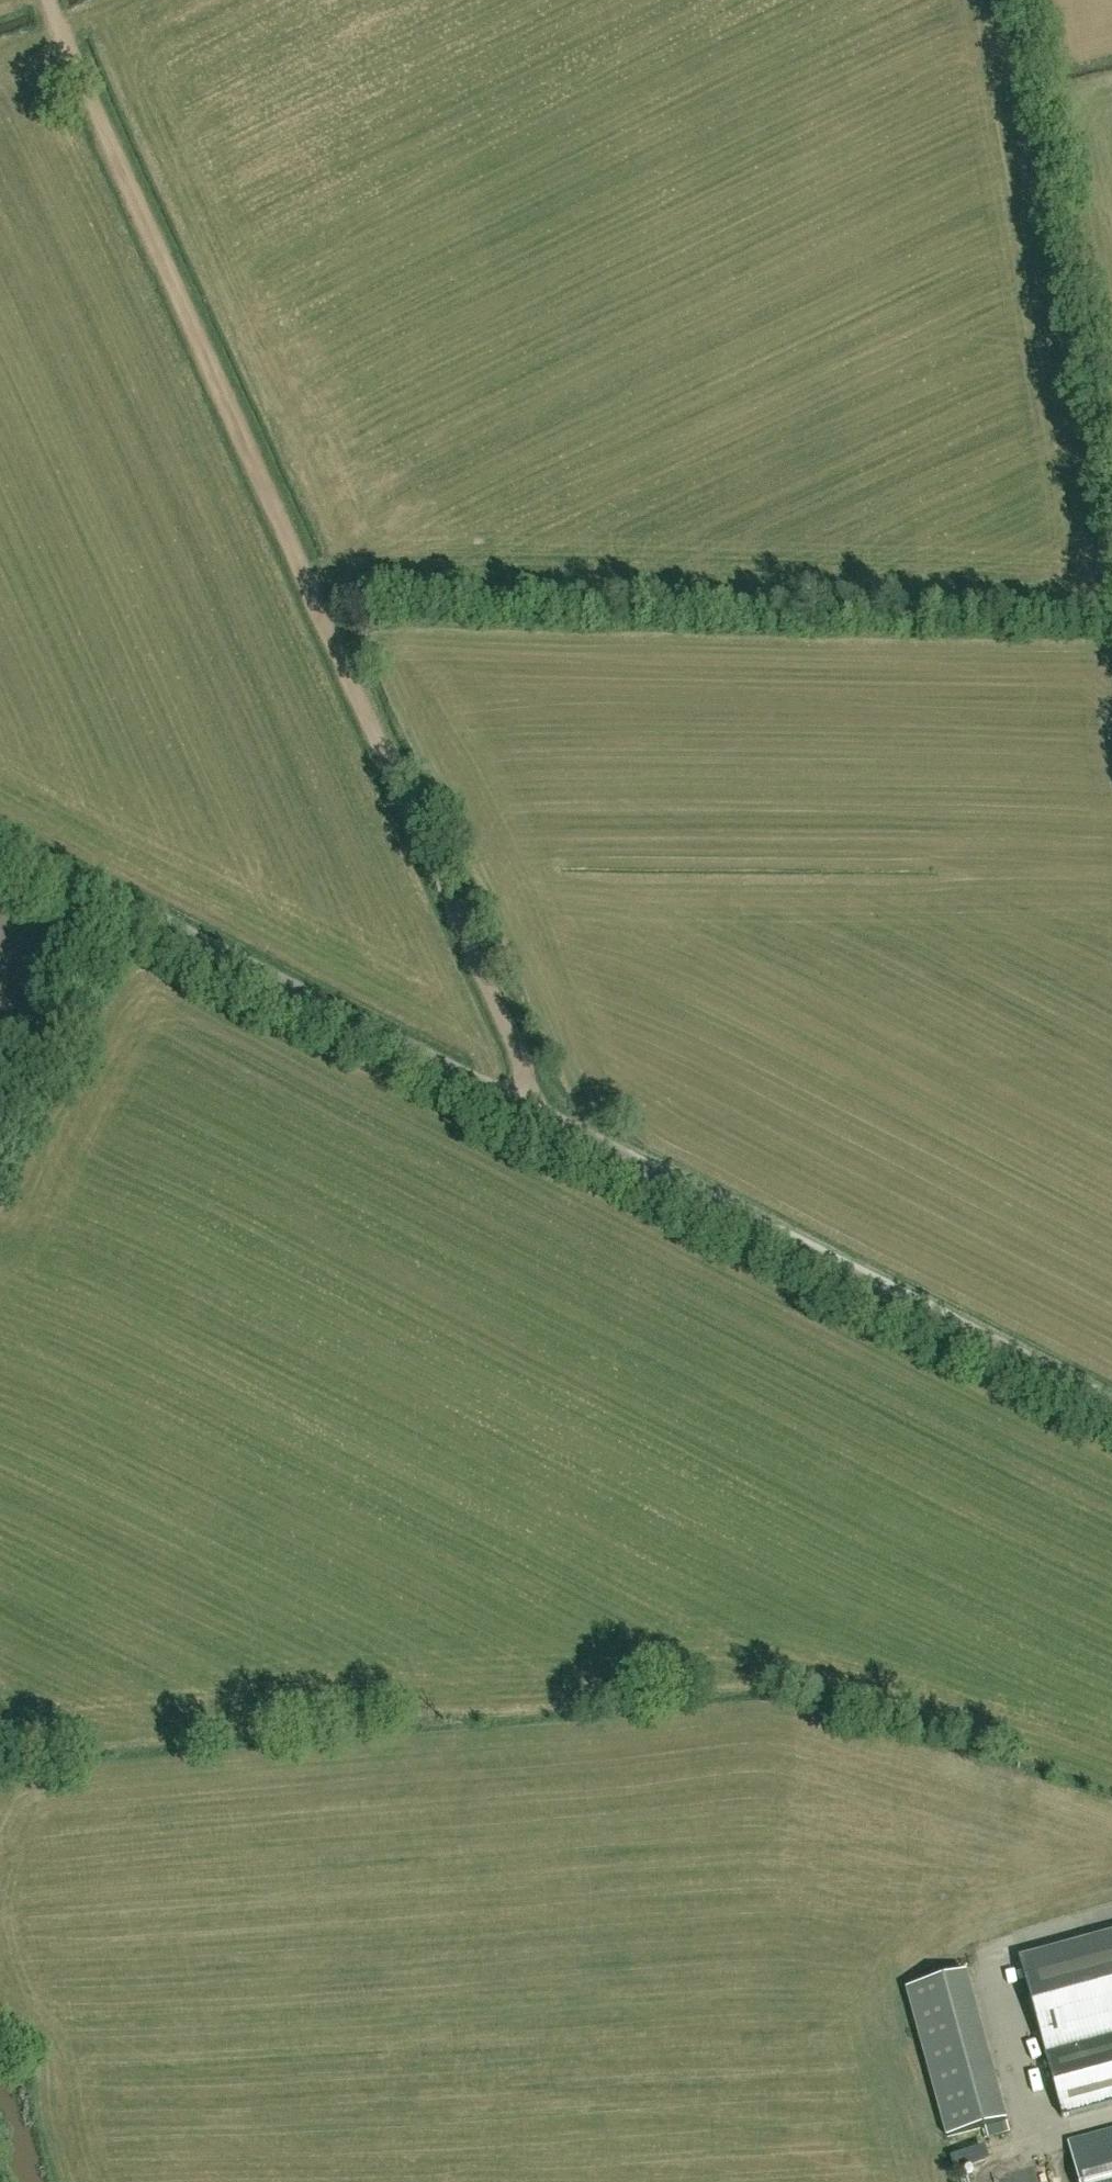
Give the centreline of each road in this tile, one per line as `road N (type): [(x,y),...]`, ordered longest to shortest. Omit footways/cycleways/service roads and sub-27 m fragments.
road 1 (unclassified): [(1111,1409),(0,844)]
road 2 (track): [(530,1113),(527,1079),(44,0)]

